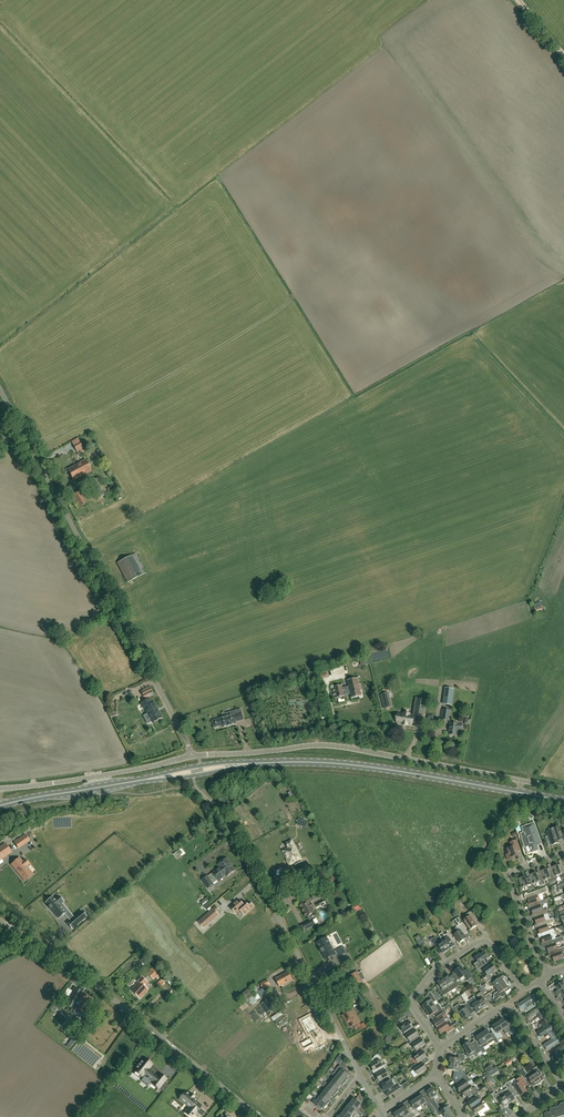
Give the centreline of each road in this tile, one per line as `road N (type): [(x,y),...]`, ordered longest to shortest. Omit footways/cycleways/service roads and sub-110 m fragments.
road 1 (unclassified): [(193,756),(0,389)]
road 2 (unclassified): [(563,789),(322,746),(193,756)]
road 3 (unclassified): [(258,1116),(0,918)]
road 4 (primary): [(563,801),(356,765),(260,763)]
road 5 (unclassified): [(343,1041),(224,813),(195,785)]
road 6 (residential): [(439,1048),(410,1002),(430,974),(484,941),(519,986),(539,981)]
road 7 (unclassified): [(193,756),(0,788)]
road 8 (primary): [(138,781),(0,806)]
road 9 (primary): [(260,763),(138,781)]
road 10 (primary): [(138,781),(260,763)]

